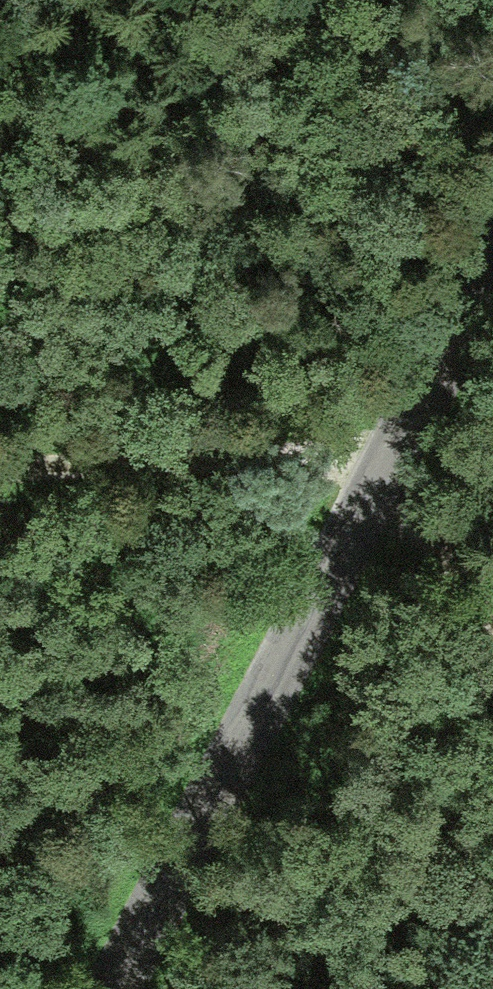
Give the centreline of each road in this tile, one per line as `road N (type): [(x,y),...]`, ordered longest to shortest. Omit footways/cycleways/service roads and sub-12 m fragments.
road 1 (tertiary): [(110,988),(492,264)]
road 2 (track): [(0,468),(334,460),(382,477),(492,615)]

